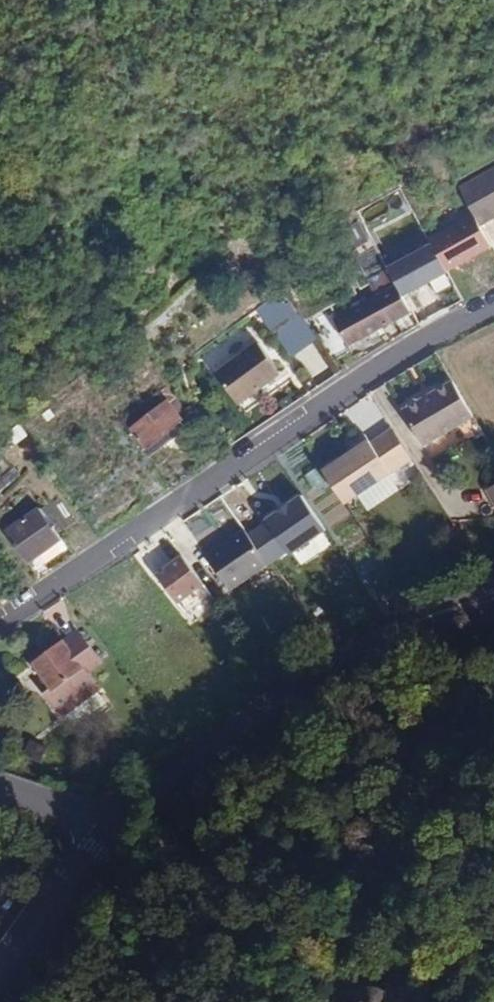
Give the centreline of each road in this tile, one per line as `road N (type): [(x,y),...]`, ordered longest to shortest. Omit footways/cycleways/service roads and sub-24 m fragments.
road 1 (residential): [(493,307),(362,379),(0,619)]
road 2 (residential): [(493,594),(376,634),(110,834)]
road 3 (residential): [(110,834),(0,980)]

